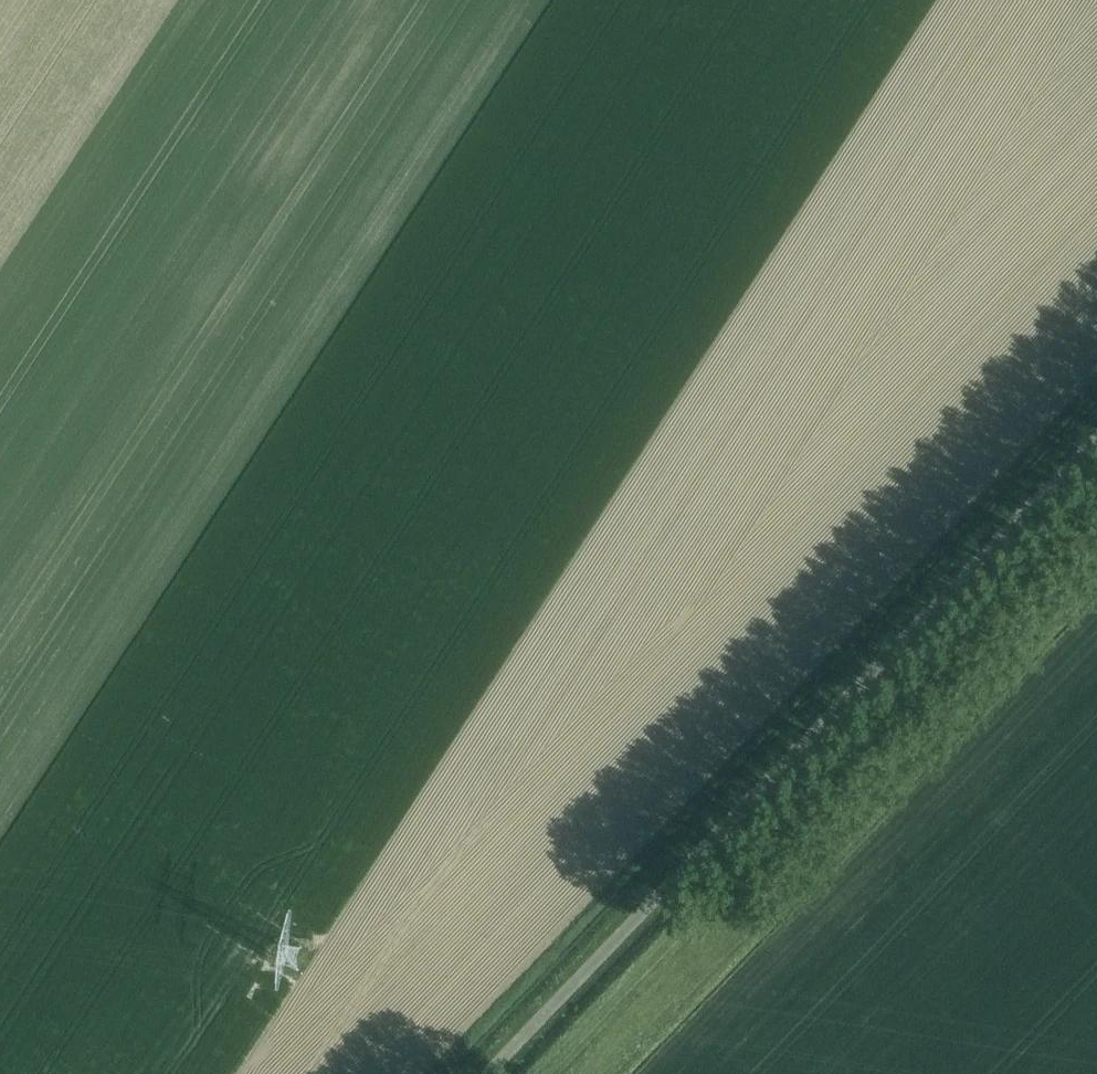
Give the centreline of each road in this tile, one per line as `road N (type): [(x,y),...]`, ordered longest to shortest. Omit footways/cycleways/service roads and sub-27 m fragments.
road 1 (unclassified): [(488,1073),(1096,441)]

